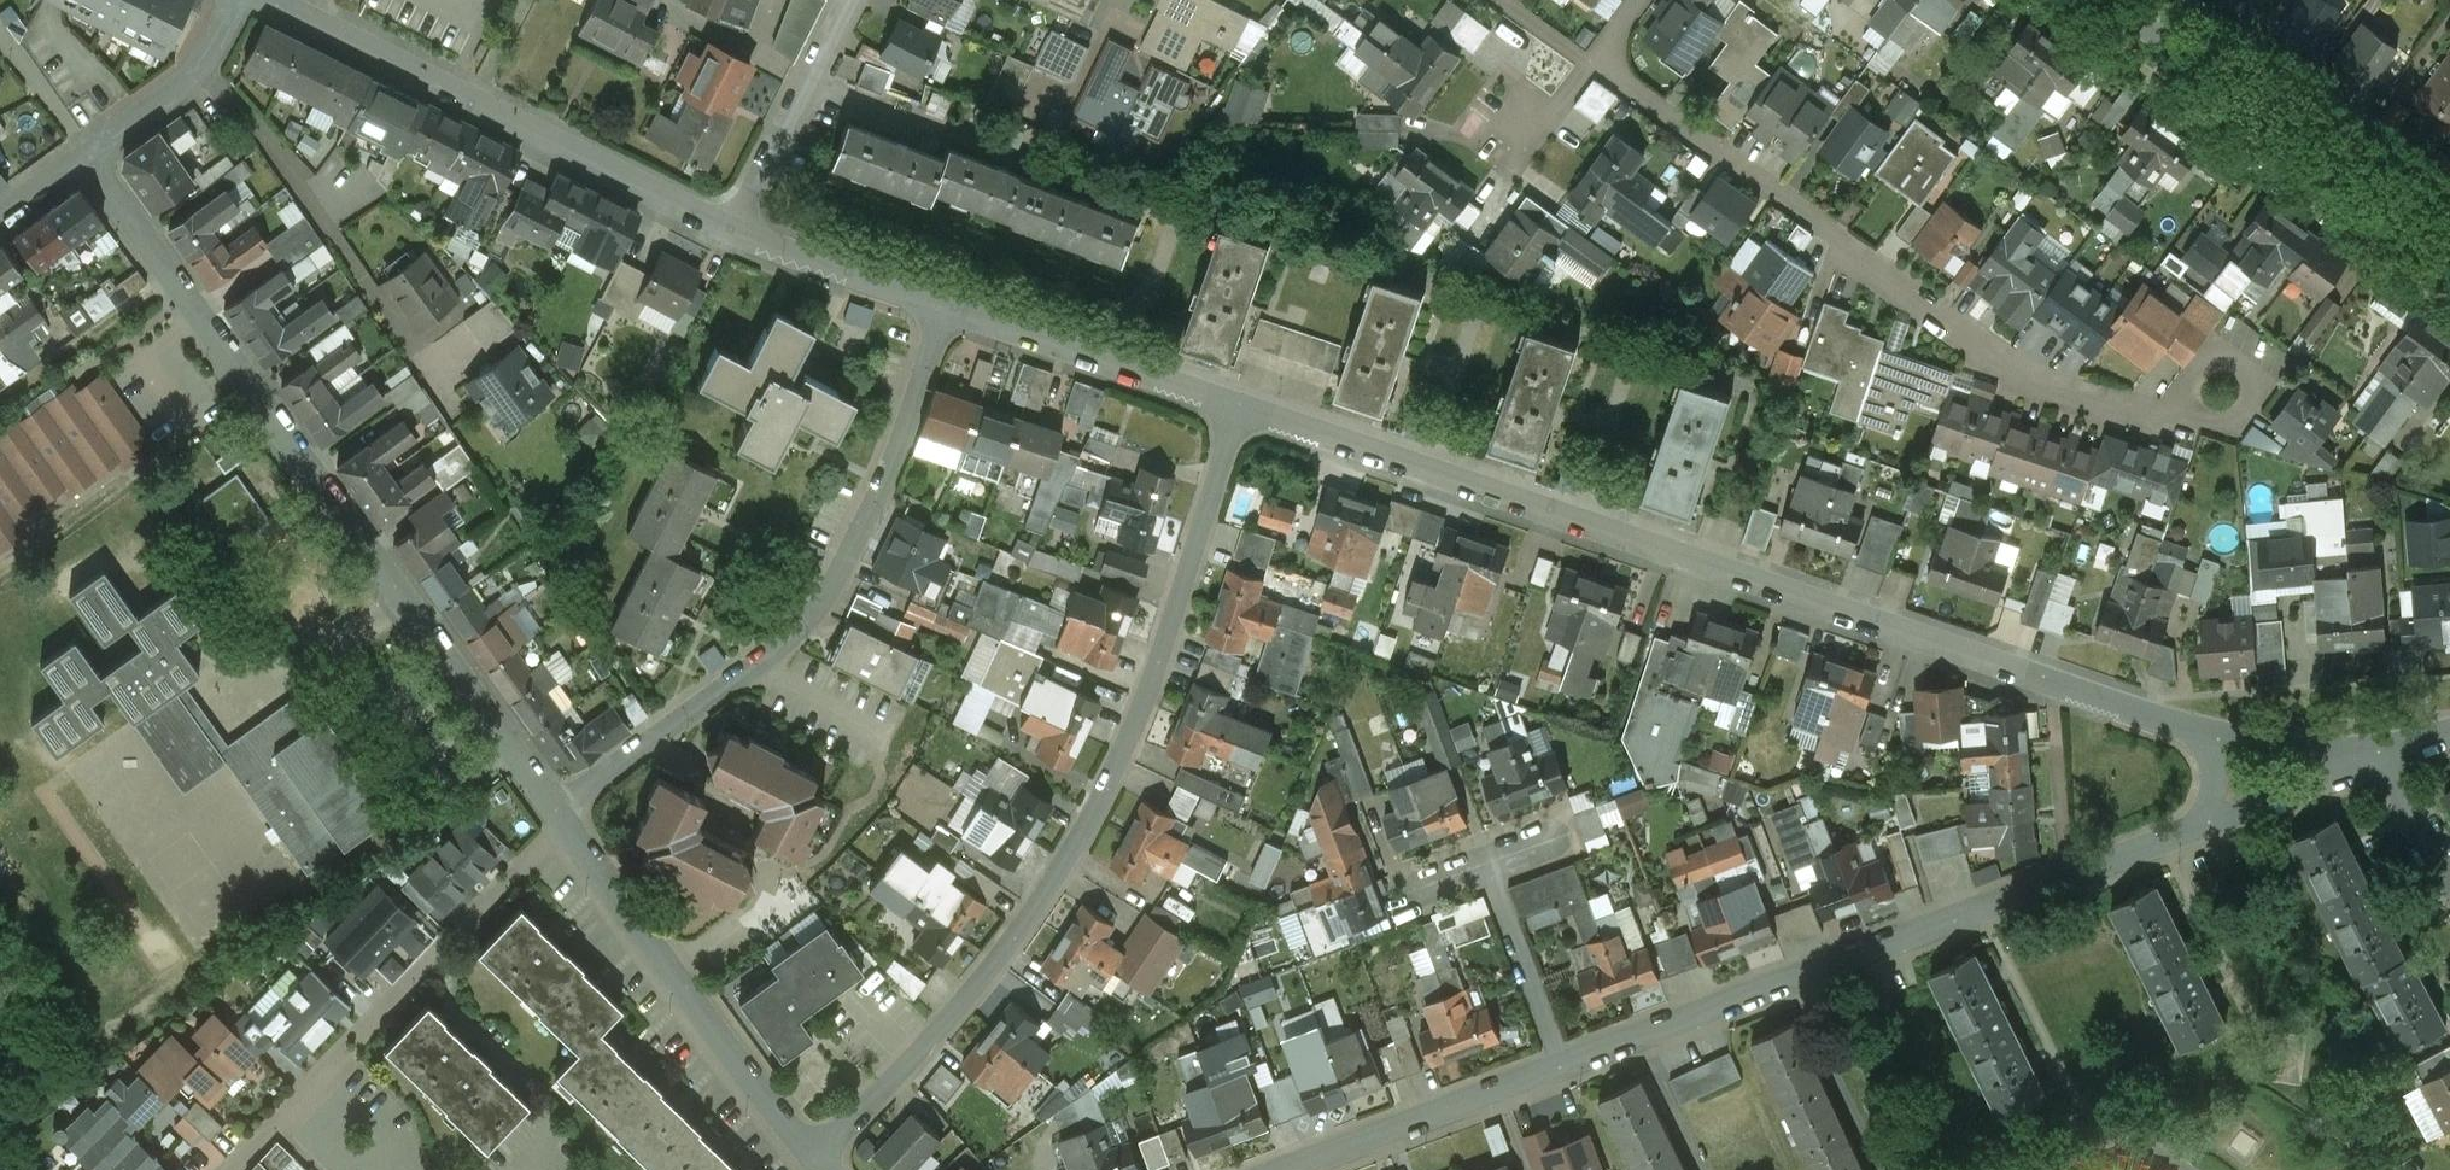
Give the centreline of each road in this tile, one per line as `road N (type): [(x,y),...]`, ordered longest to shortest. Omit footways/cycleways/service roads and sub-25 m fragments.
road 1 (residential): [(2206,734),(1253,401)]
road 2 (residential): [(2206,822),(1283,1169)]
road 3 (residential): [(1253,401),(1156,694),(1108,806),(994,972),(817,1161)]
road 4 (residential): [(83,156),(558,809)]
road 5 (residential): [(1595,61),(2016,382),(2154,422),(2221,392)]
road 6 (residential): [(949,306),(873,508),(820,605),(788,642),(558,809)]
road 7 (residential): [(738,232),(270,0)]
road 8 (residential): [(2104,0),(2449,260)]
road 9 (residential): [(564,819),(674,978),(817,1161)]
road 10 (residential): [(1253,401),(949,306)]
road 11 (residential): [(854,0),(738,232)]
road 12 (residential): [(391,1002),(564,819)]
road 13 (residential): [(237,0),(212,53),(184,82),(83,156)]
road 14 (residential): [(949,306),(738,232)]
road 15 (residential): [(2389,748),(2206,822)]
road 16 (residential): [(2389,748),(2289,747),(2206,734)]
road 17 (residential): [(2449,855),(2389,748)]

